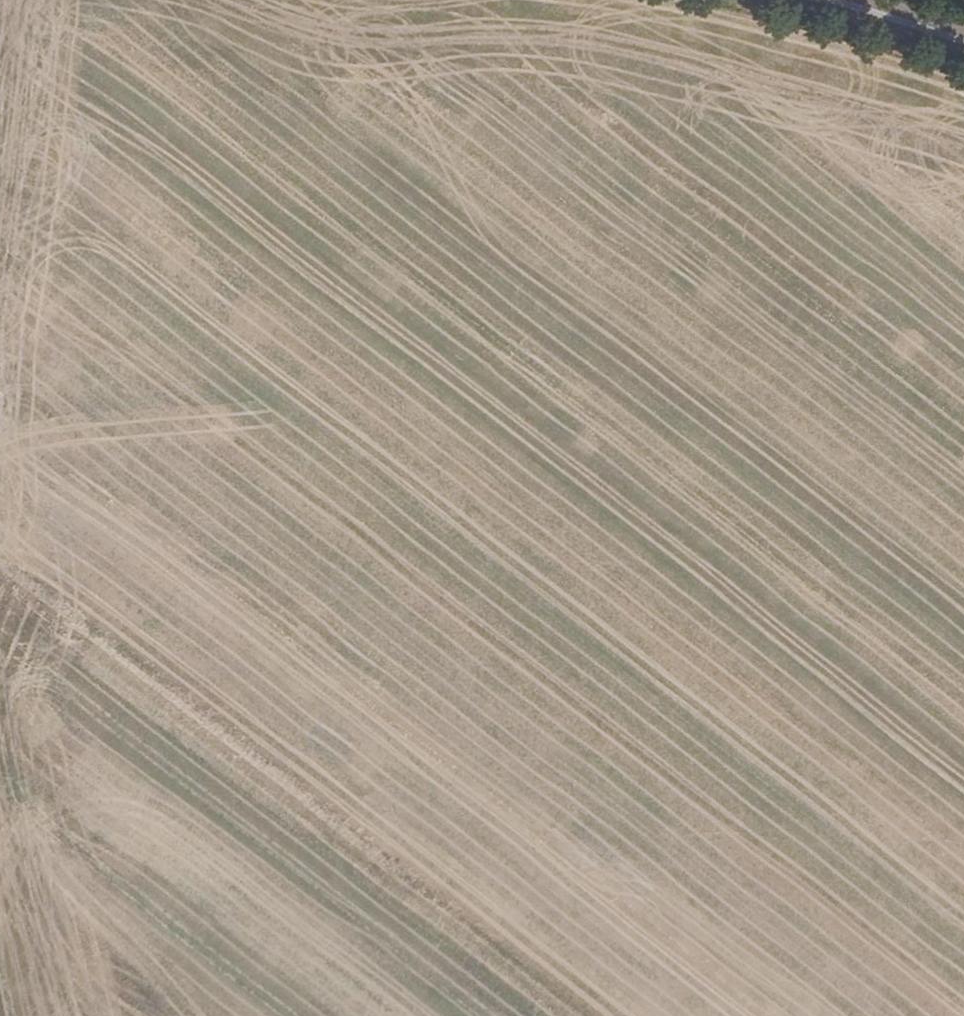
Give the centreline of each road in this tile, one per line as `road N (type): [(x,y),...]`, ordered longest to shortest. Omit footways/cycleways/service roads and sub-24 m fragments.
road 1 (tertiary): [(826,0),(963,47)]

